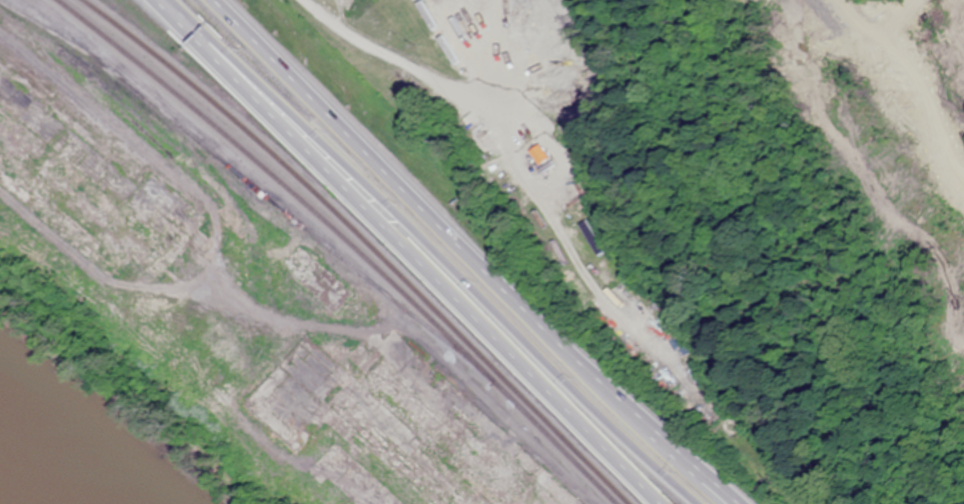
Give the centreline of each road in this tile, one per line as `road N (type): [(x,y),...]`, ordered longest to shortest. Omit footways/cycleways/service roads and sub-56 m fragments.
road 1 (motorway): [(182,22),(402,217),(700,503)]
road 2 (motorway): [(160,0),(653,503)]
road 3 (motorway): [(602,377),(217,0)]
road 4 (motorway): [(745,503),(602,377)]

